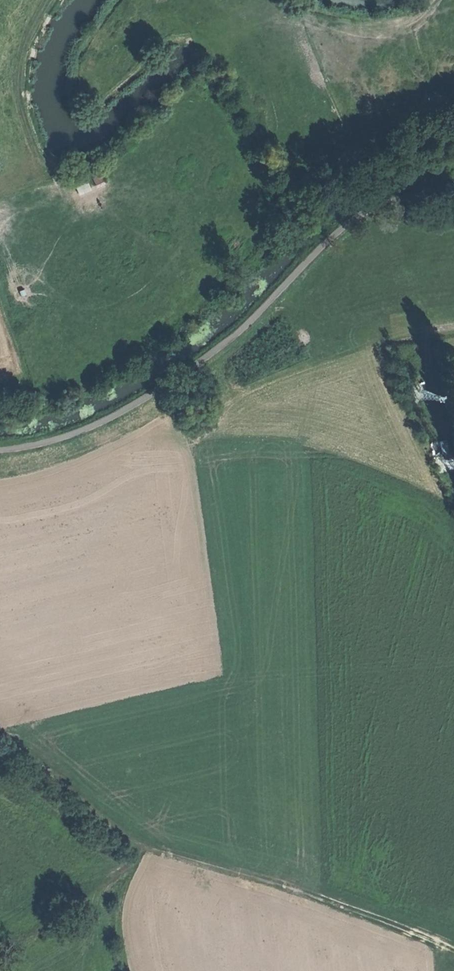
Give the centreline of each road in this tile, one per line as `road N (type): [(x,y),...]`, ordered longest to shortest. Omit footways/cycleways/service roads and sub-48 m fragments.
road 1 (track): [(453,955),(113,829),(0,731)]
road 2 (track): [(436,0),(415,19),(369,24),(315,12),(303,0)]

